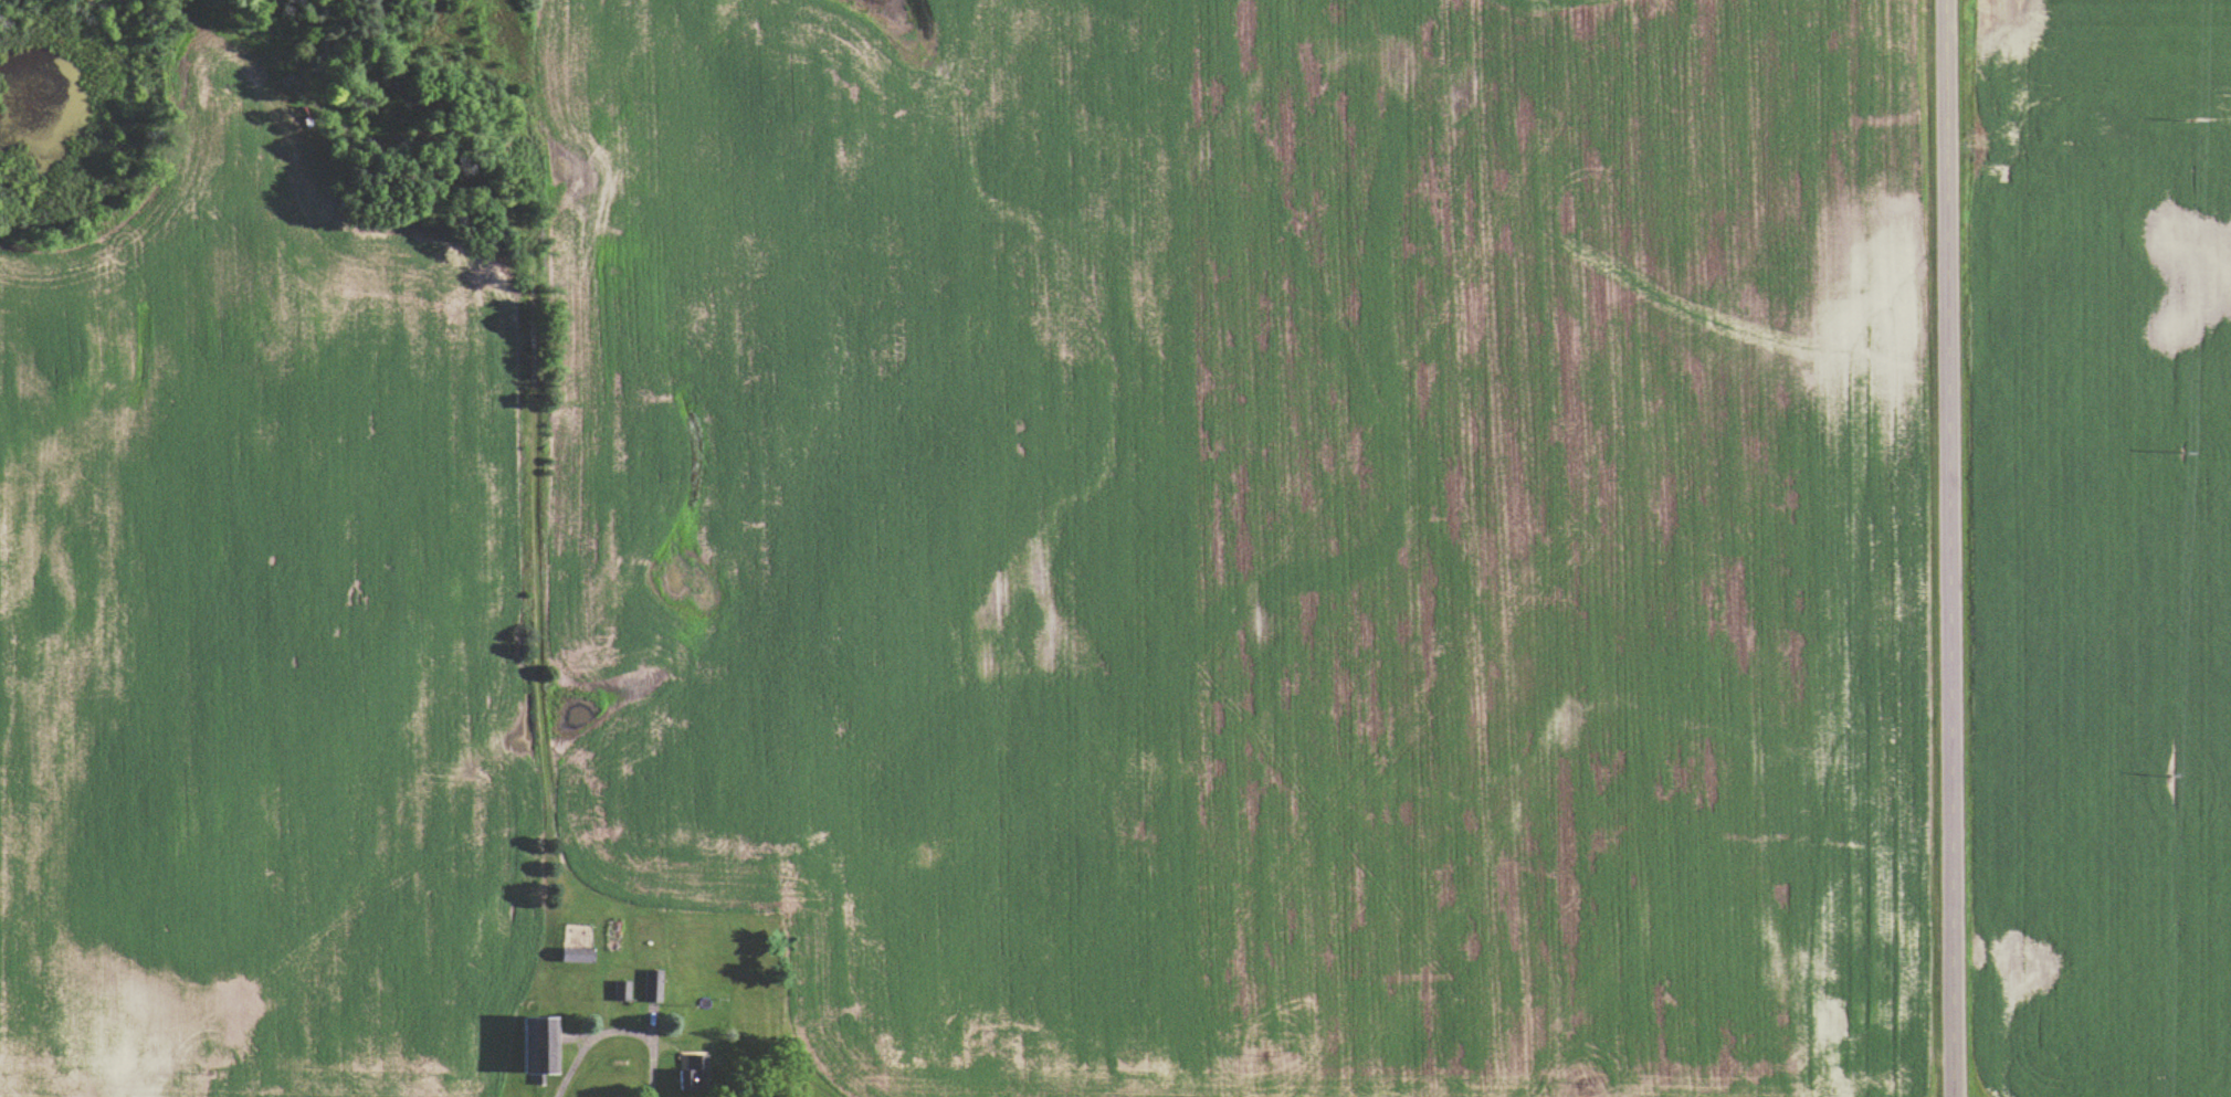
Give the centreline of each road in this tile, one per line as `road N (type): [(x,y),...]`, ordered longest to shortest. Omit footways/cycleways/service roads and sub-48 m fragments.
road 1 (tertiary): [(1955,1096),(1948,0)]

